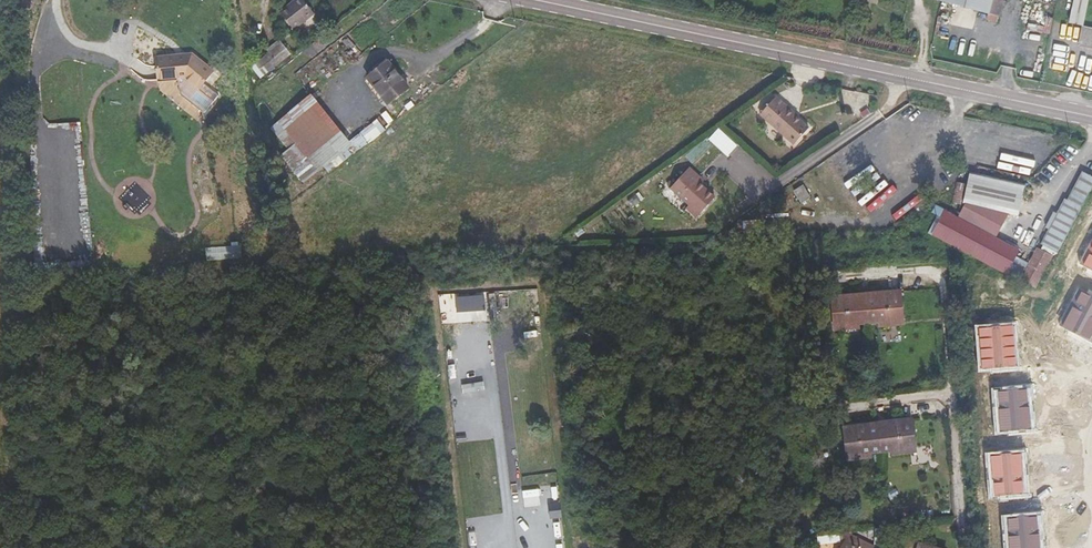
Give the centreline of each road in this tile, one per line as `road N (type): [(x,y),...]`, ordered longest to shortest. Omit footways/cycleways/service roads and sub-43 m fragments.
road 1 (primary): [(1091,116),(540,0)]

